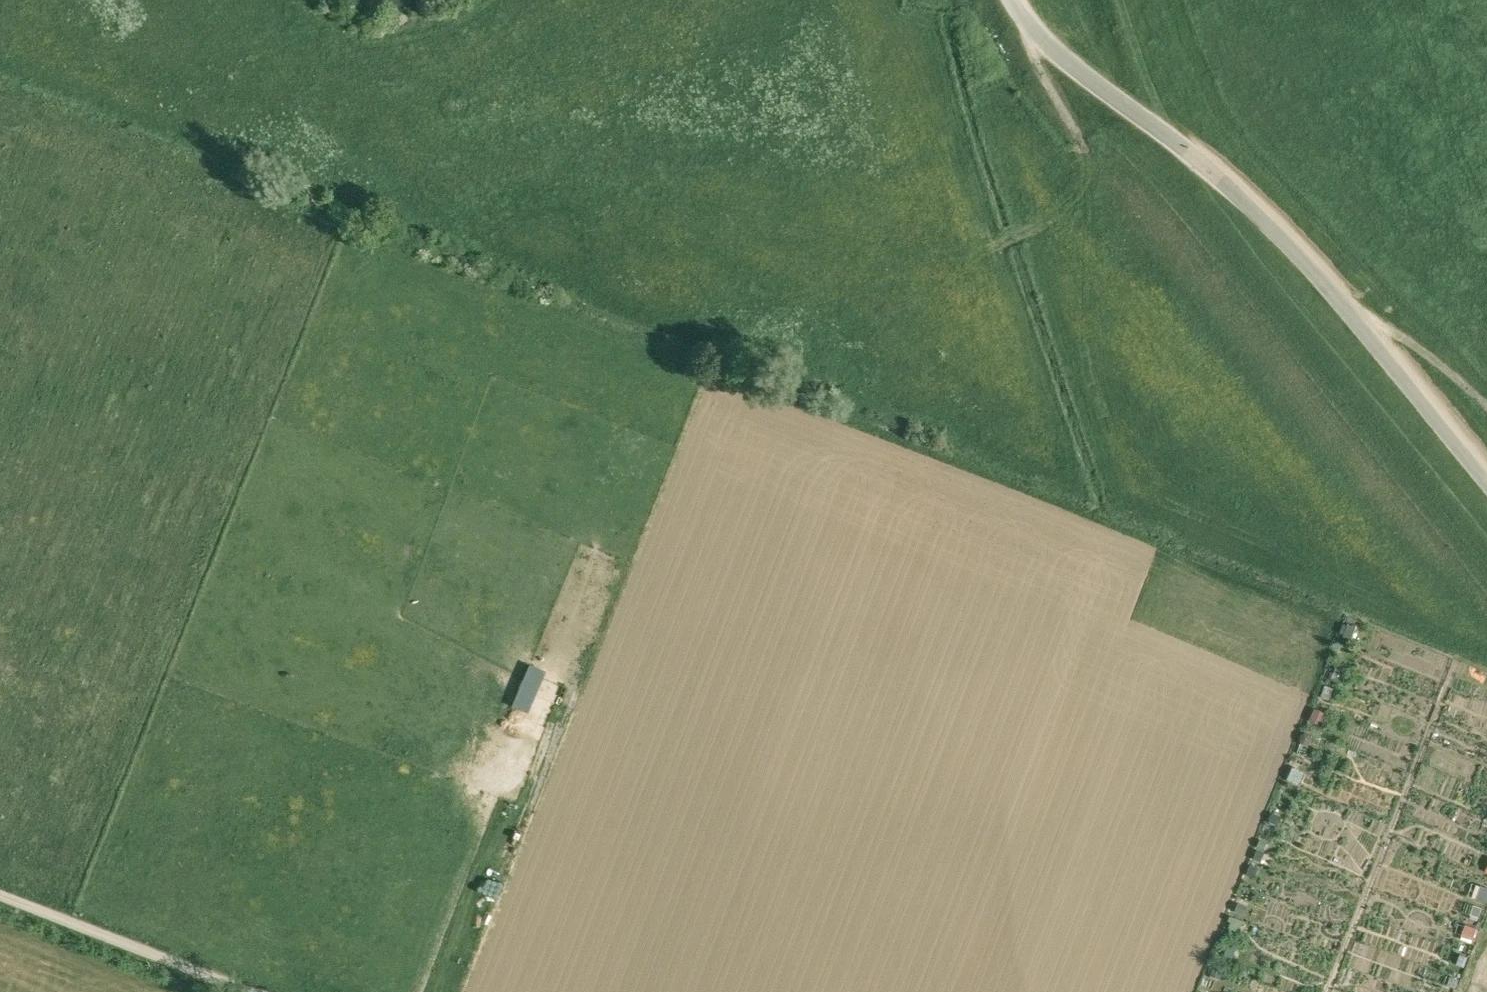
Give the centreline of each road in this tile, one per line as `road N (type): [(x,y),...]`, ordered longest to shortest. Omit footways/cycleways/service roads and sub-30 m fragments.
road 1 (unclassified): [(1486,483),(1300,249),(1073,64),(1016,0)]
road 2 (unclassified): [(249,991),(0,894)]

